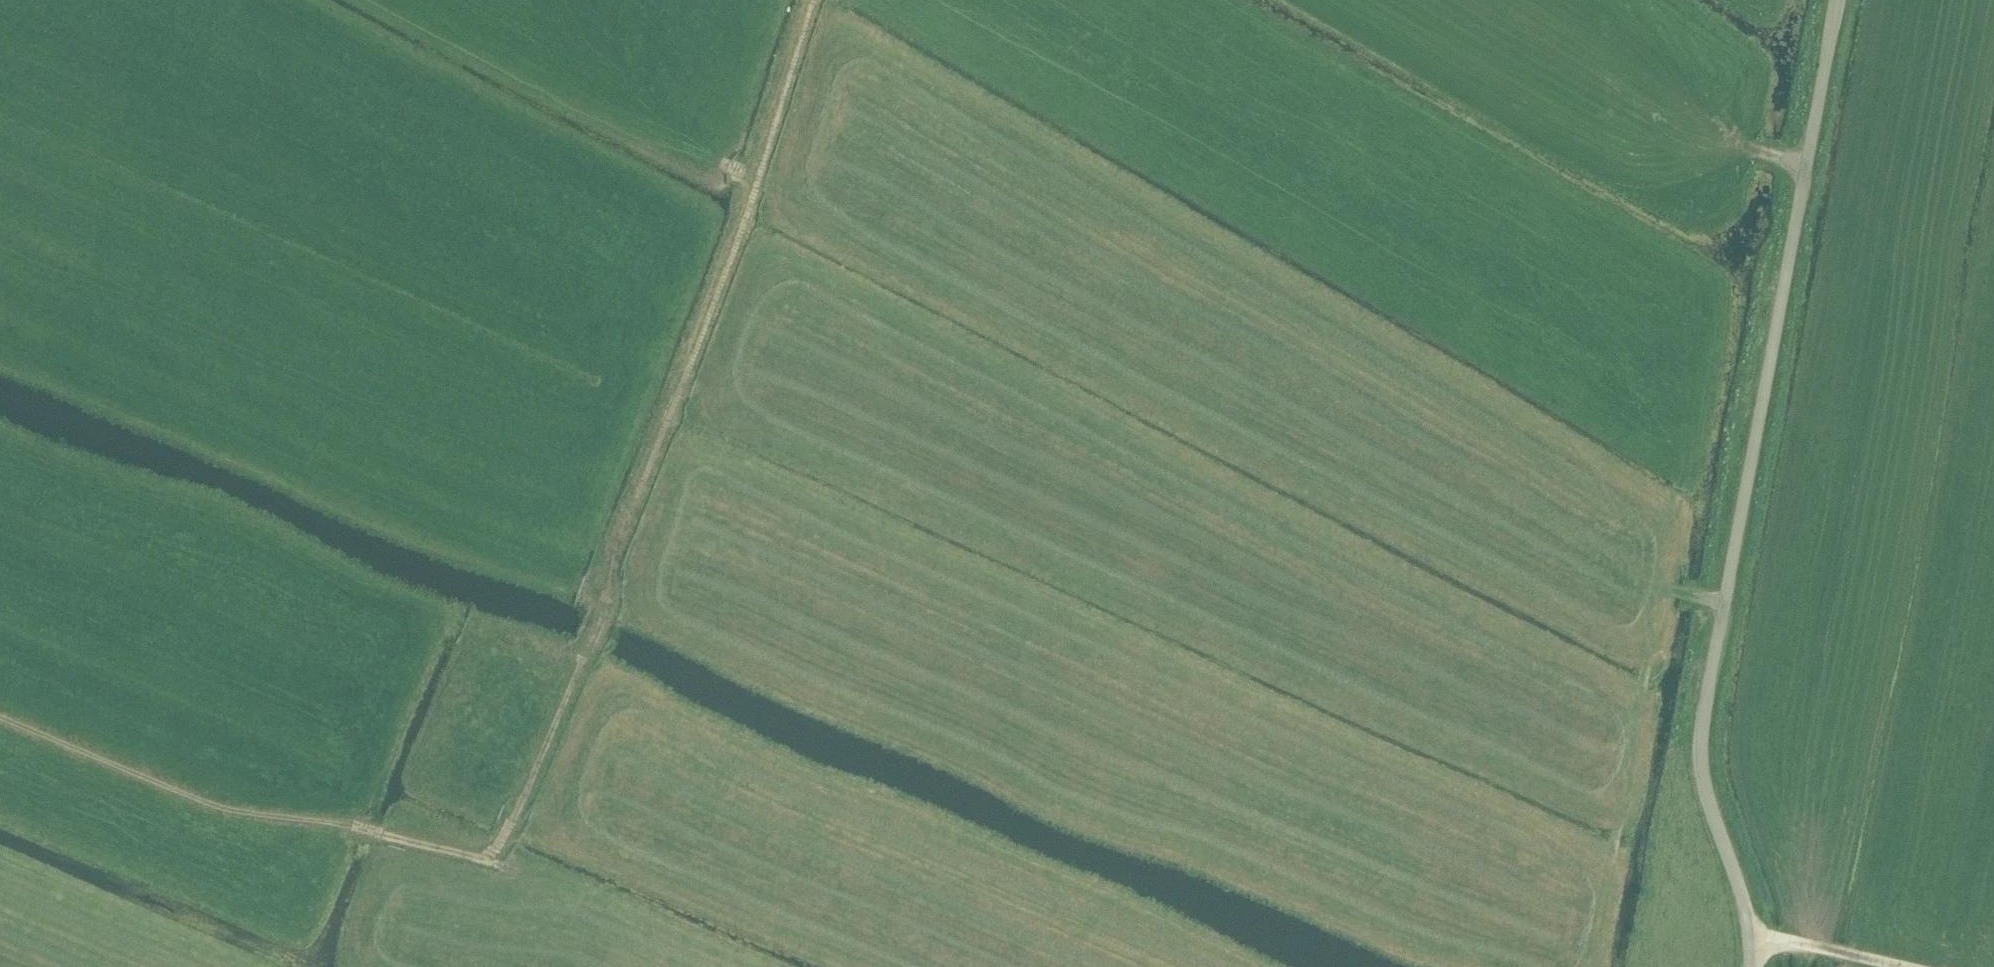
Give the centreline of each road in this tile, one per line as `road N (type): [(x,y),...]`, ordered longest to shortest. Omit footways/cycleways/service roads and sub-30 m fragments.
road 1 (track): [(1751,966),(1750,932),(1707,799),(1702,721),(1836,0)]
road 2 (track): [(1750,932),(1905,966)]

